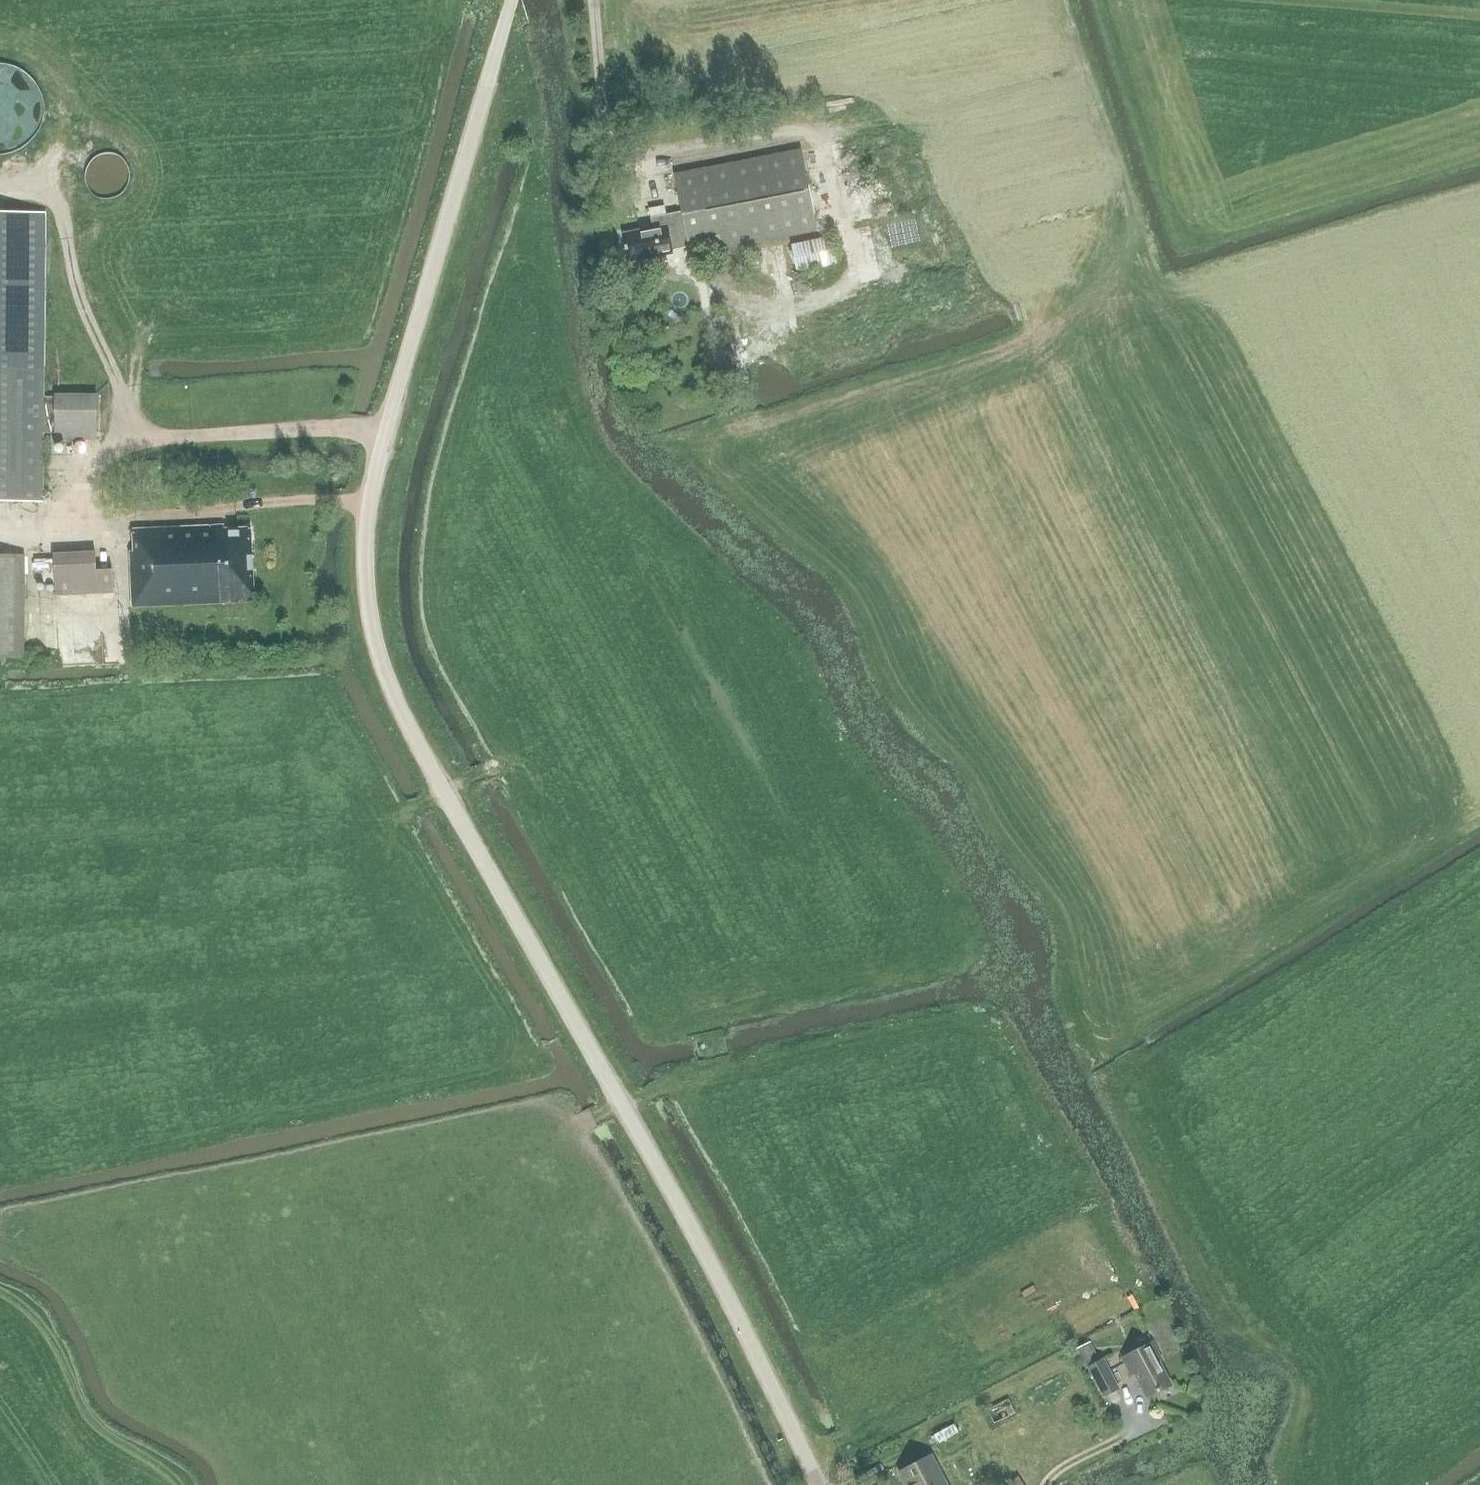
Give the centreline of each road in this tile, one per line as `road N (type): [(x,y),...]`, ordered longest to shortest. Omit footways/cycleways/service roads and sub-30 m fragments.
road 1 (tertiary): [(817,1484),(381,657),(368,570),(372,493),(513,0)]
road 2 (track): [(261,1484),(247,1439),(138,1335),(0,1175)]
road 3 (track): [(593,0),(609,183)]
road 4 (track): [(686,1081),(566,1134)]

